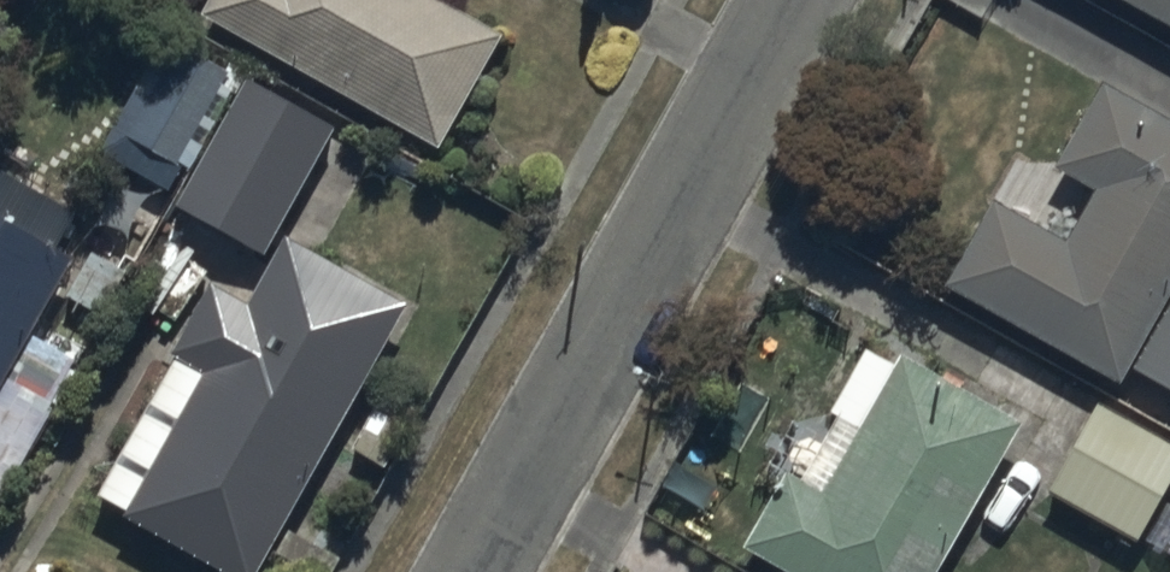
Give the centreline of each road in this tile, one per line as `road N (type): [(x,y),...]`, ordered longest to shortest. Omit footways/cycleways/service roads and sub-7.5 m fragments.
road 1 (residential): [(475,571),(794,0)]

